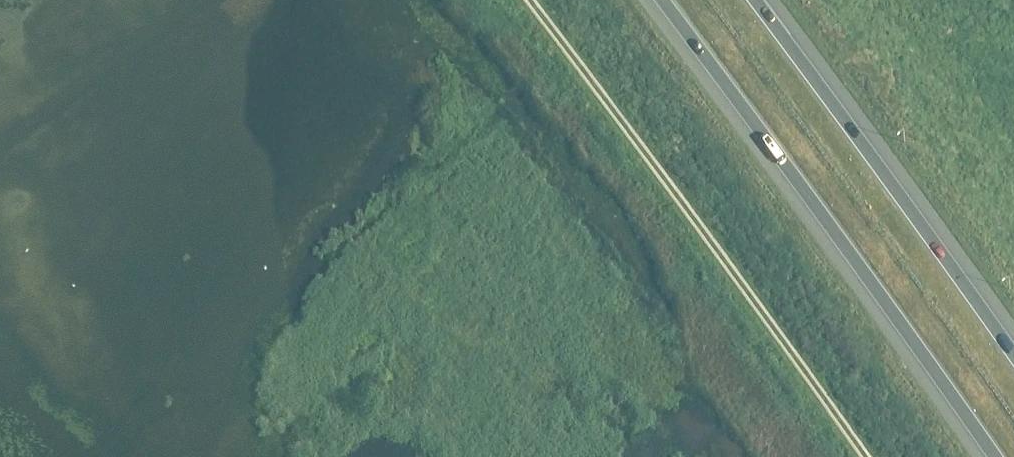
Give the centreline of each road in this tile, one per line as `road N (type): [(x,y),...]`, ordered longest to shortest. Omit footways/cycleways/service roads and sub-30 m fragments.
road 1 (trunk): [(663,0),(992,456)]
road 2 (trunk): [(1013,360),(756,0)]

